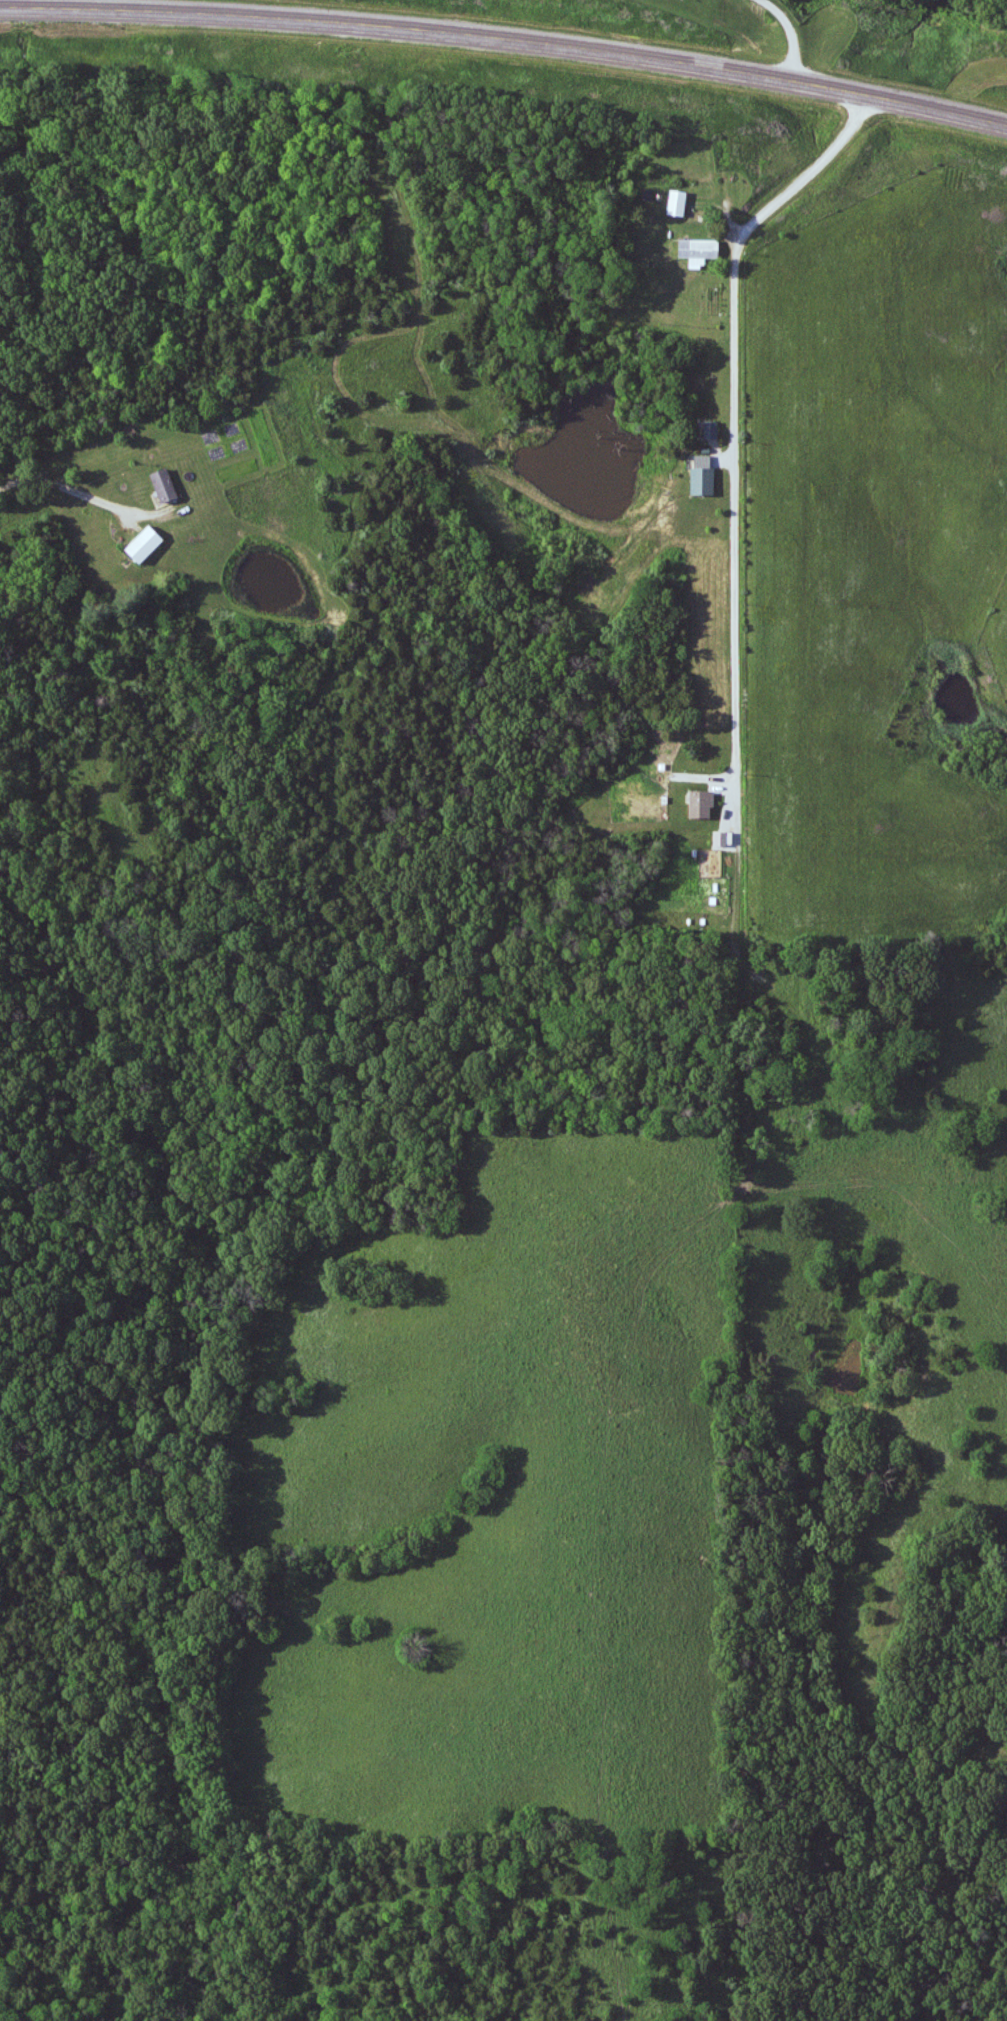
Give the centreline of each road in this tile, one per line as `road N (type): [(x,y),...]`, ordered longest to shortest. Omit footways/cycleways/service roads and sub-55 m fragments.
road 1 (residential): [(868,95),(830,151),(737,237),(739,1099)]
road 2 (primary): [(1006,125),(786,77),(523,41),(157,8),(0,3)]

